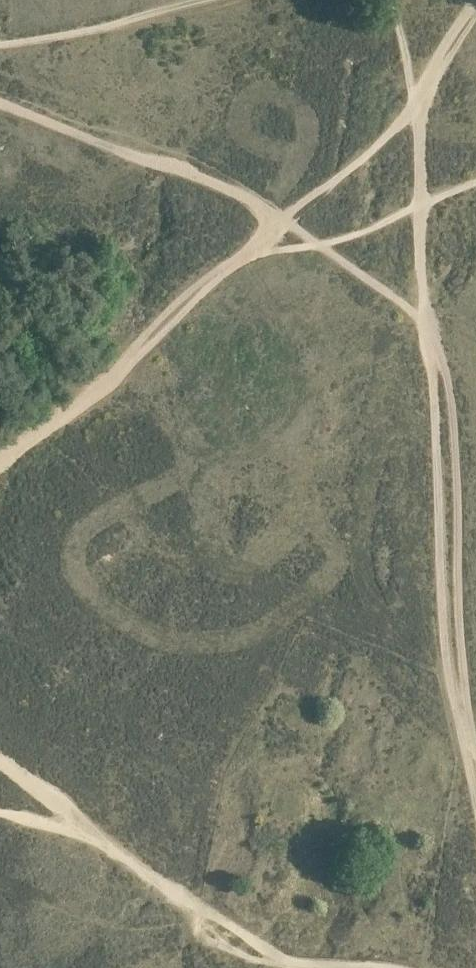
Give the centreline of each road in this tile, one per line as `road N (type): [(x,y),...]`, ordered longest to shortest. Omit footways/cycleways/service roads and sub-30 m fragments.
road 1 (track): [(421,204),(426,323),(444,430),(456,715)]

